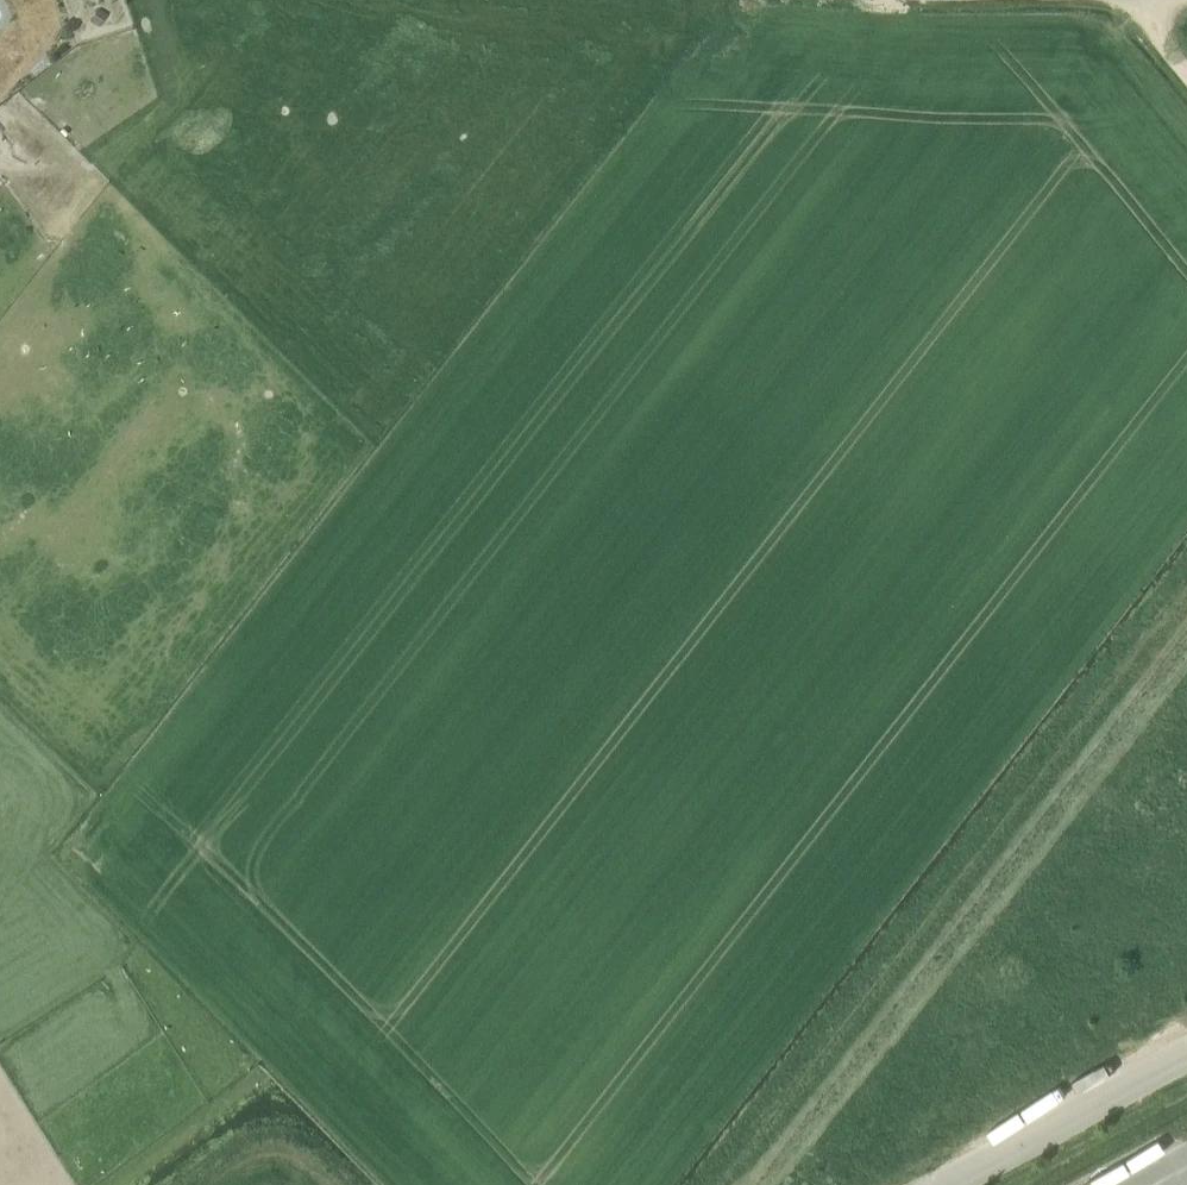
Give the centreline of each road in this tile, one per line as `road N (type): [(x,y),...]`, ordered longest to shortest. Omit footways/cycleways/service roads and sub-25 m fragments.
road 1 (unclassified): [(932,1184),(1186,1048)]
road 2 (track): [(333,1184),(284,1151),(256,1153),(212,1184)]

